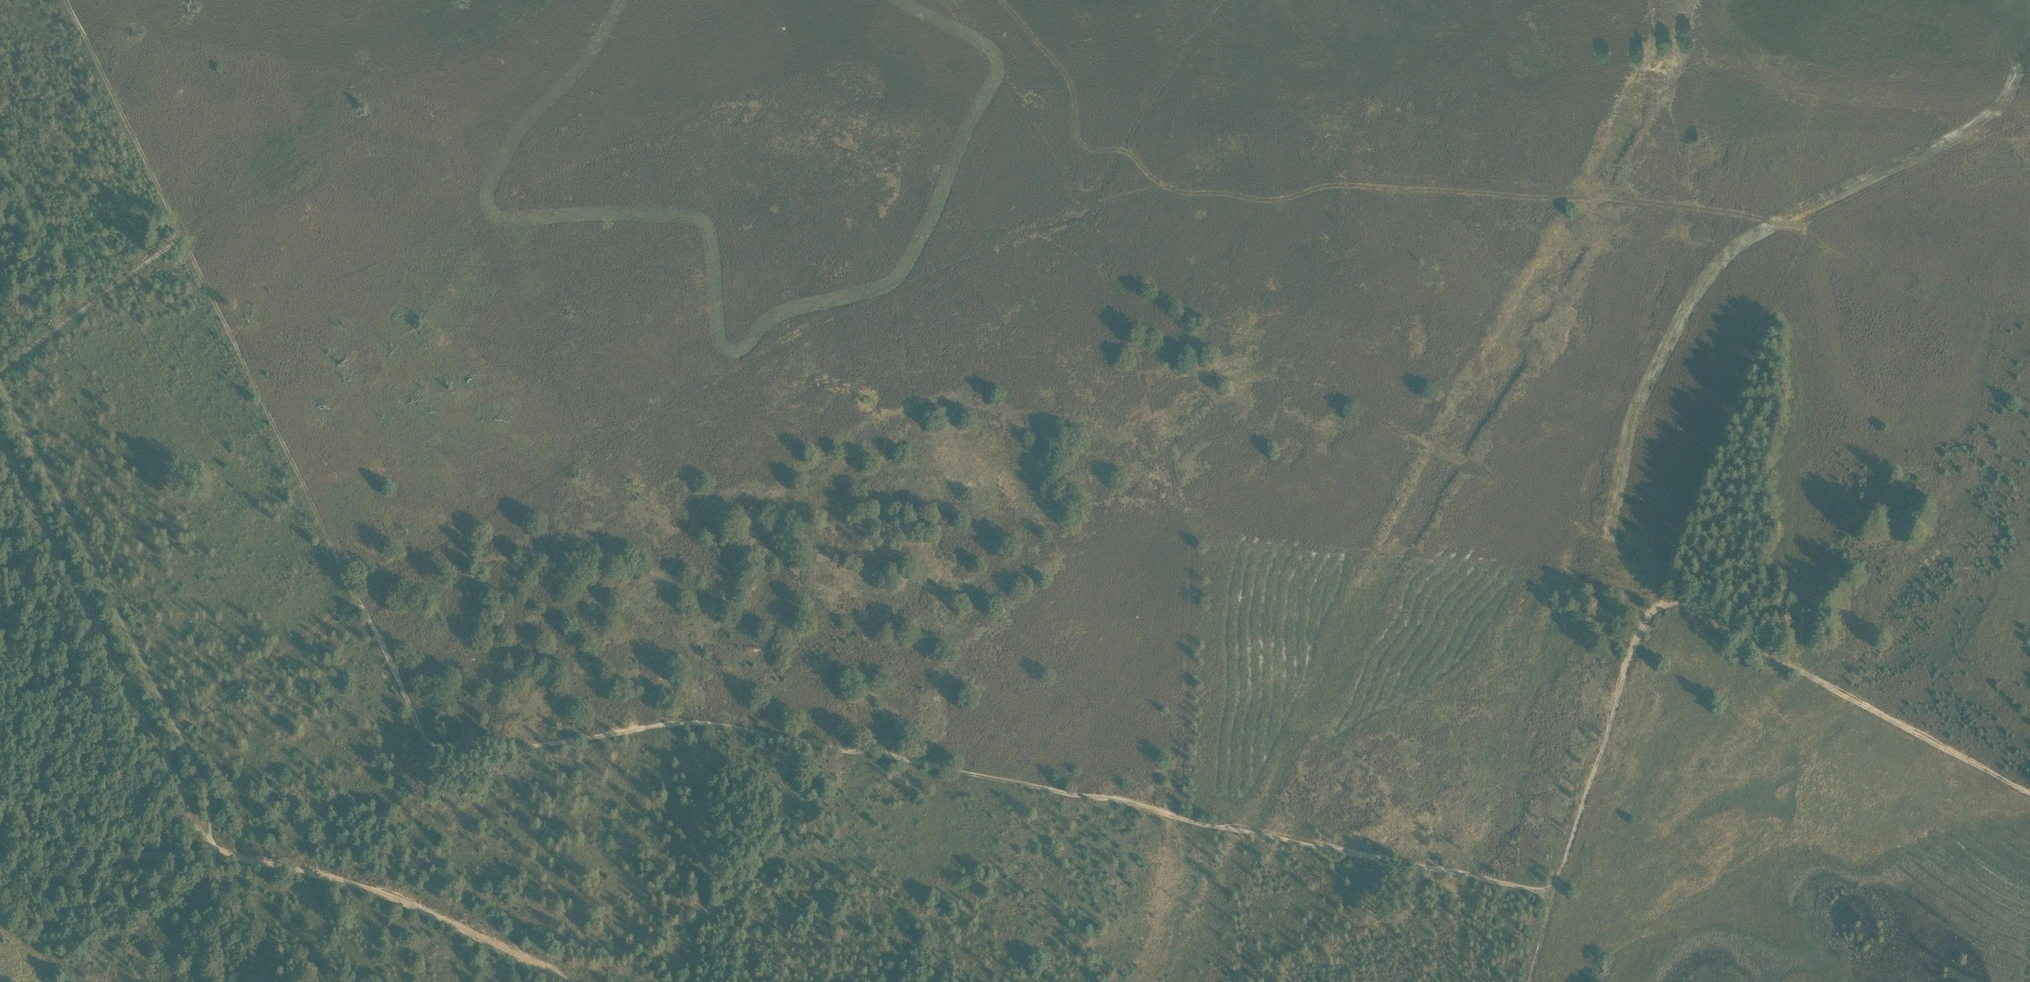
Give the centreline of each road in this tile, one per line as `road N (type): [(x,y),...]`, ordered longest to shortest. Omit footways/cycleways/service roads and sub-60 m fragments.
road 1 (track): [(2029,793),(1679,604),(1663,607),(1647,618),(1632,652),(1553,894)]
road 2 (track): [(8,466),(212,844)]
road 3 (track): [(571,981),(409,905),(212,844)]
road 4 (track): [(30,981),(110,922),(116,907),(146,885),(172,841),(200,834)]

